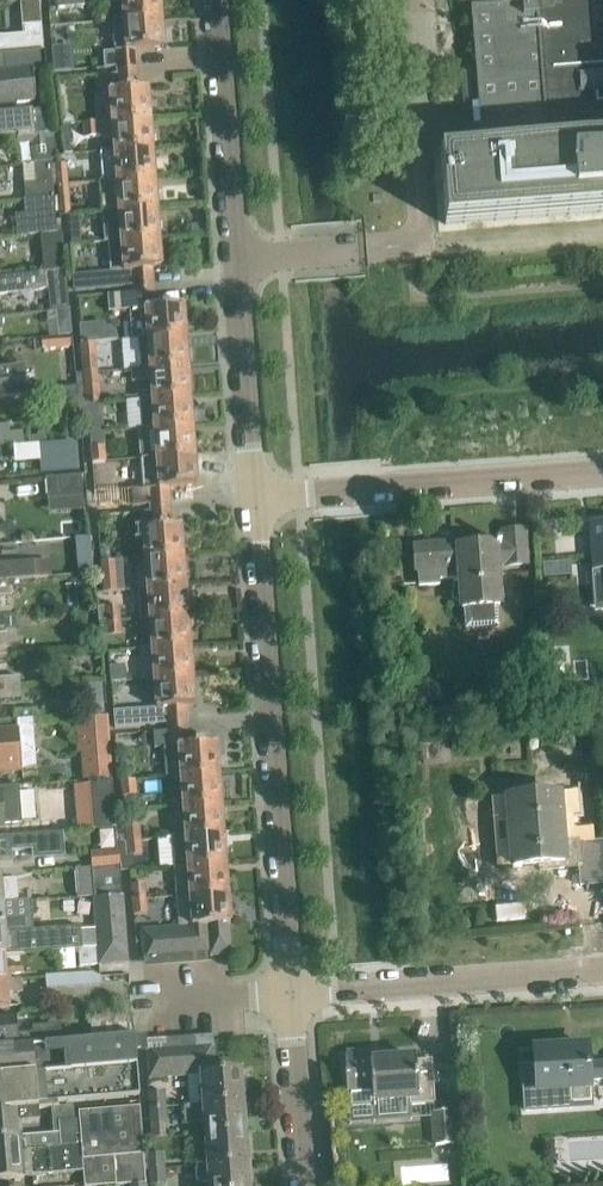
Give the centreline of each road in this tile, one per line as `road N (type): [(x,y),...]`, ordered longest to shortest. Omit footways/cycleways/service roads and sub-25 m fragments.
road 1 (residential): [(254,498),(216,0)]
road 2 (residential): [(291,992),(254,498)]
road 3 (residential): [(254,498),(602,471)]
road 4 (residential): [(291,992),(602,968)]
road 5 (residential): [(304,1185),(291,992)]

